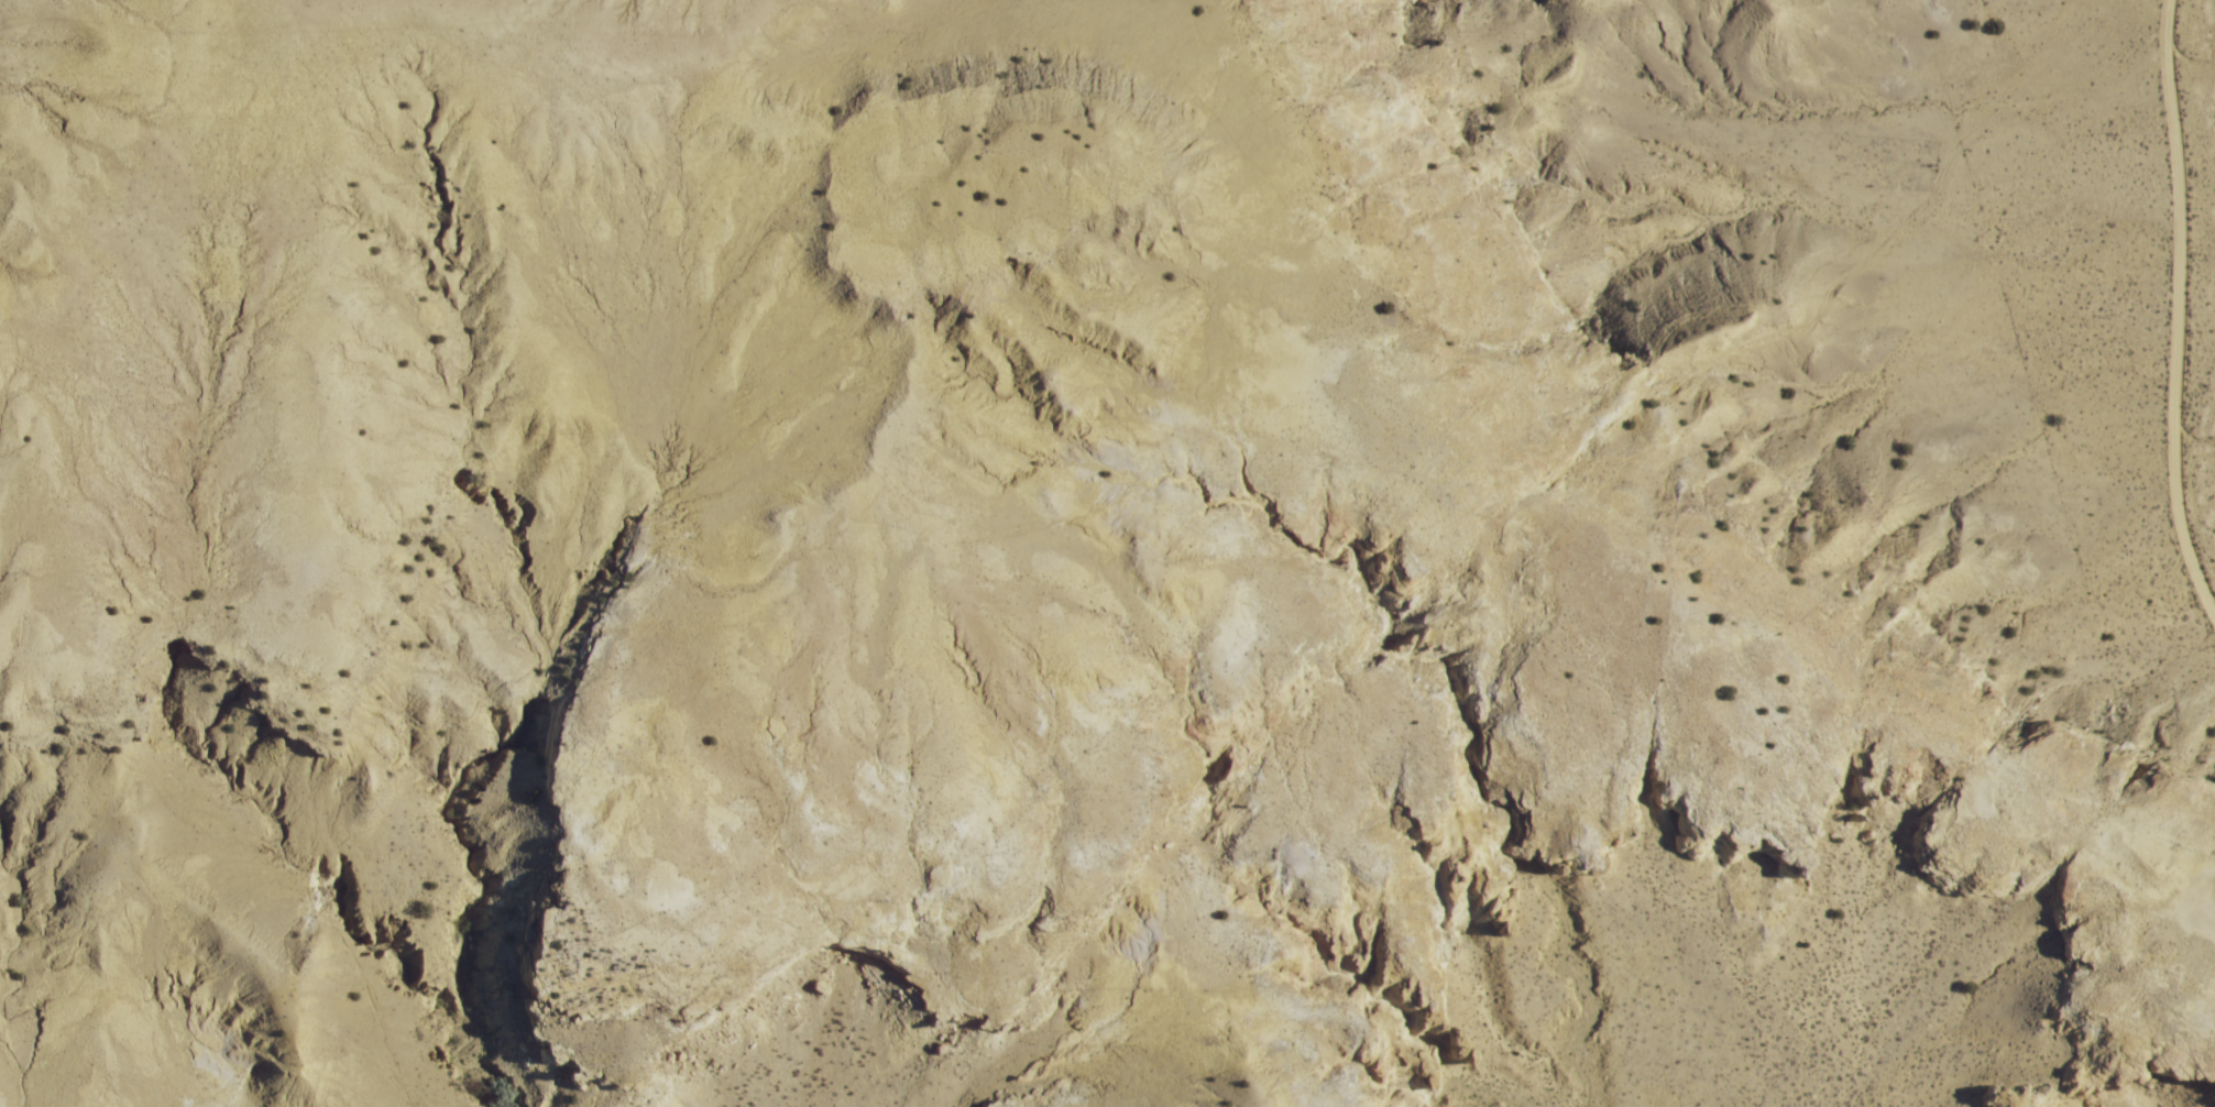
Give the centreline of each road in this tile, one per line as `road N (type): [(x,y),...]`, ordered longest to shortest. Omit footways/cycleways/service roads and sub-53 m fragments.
road 1 (residential): [(2214,618),(2183,540),(2171,470),(2179,223),(2167,0)]

